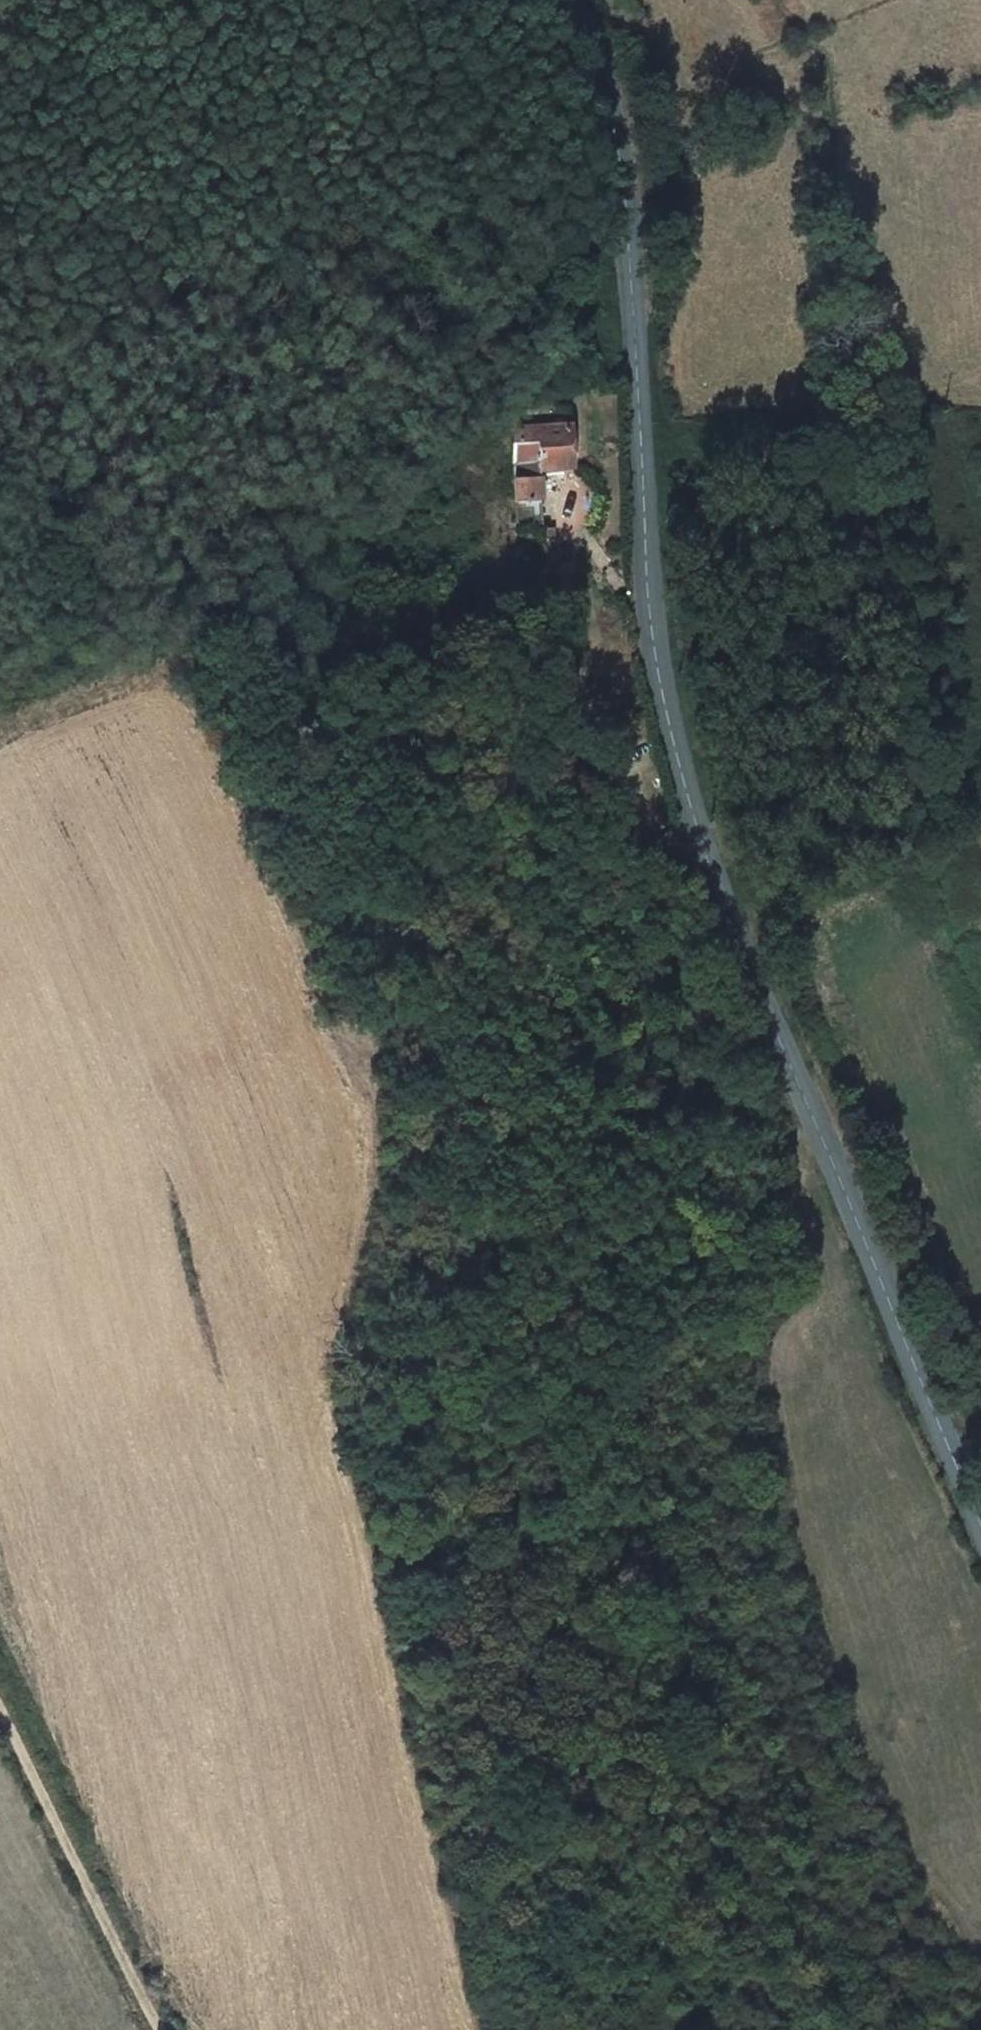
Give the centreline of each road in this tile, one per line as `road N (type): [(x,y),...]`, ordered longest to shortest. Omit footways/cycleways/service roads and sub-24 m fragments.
road 1 (tertiary): [(568,0),(602,81),(617,147),(650,606),(665,708),(703,843),(777,1034),(980,1524)]
road 2 (track): [(164,2029),(0,1703)]

